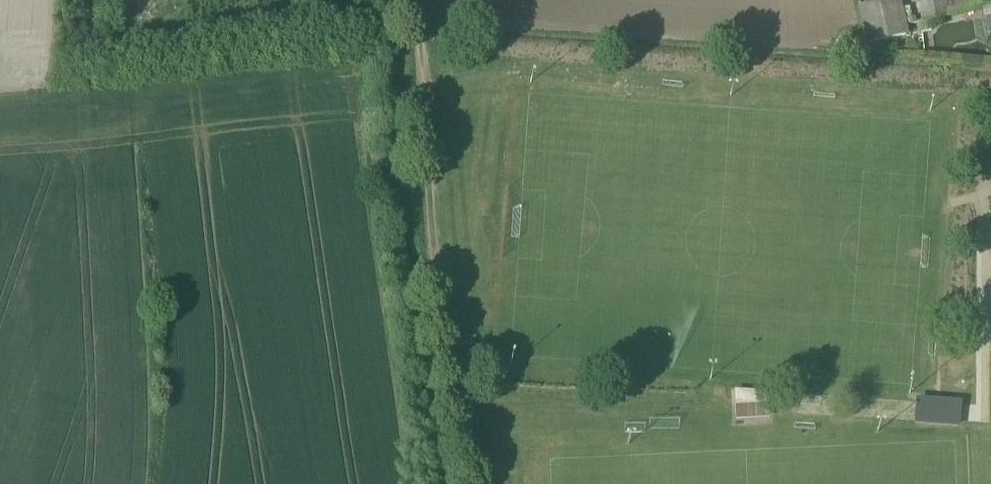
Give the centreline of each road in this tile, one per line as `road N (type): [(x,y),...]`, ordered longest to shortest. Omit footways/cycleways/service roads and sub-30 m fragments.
road 1 (track): [(476,483),(426,175),(416,0)]

